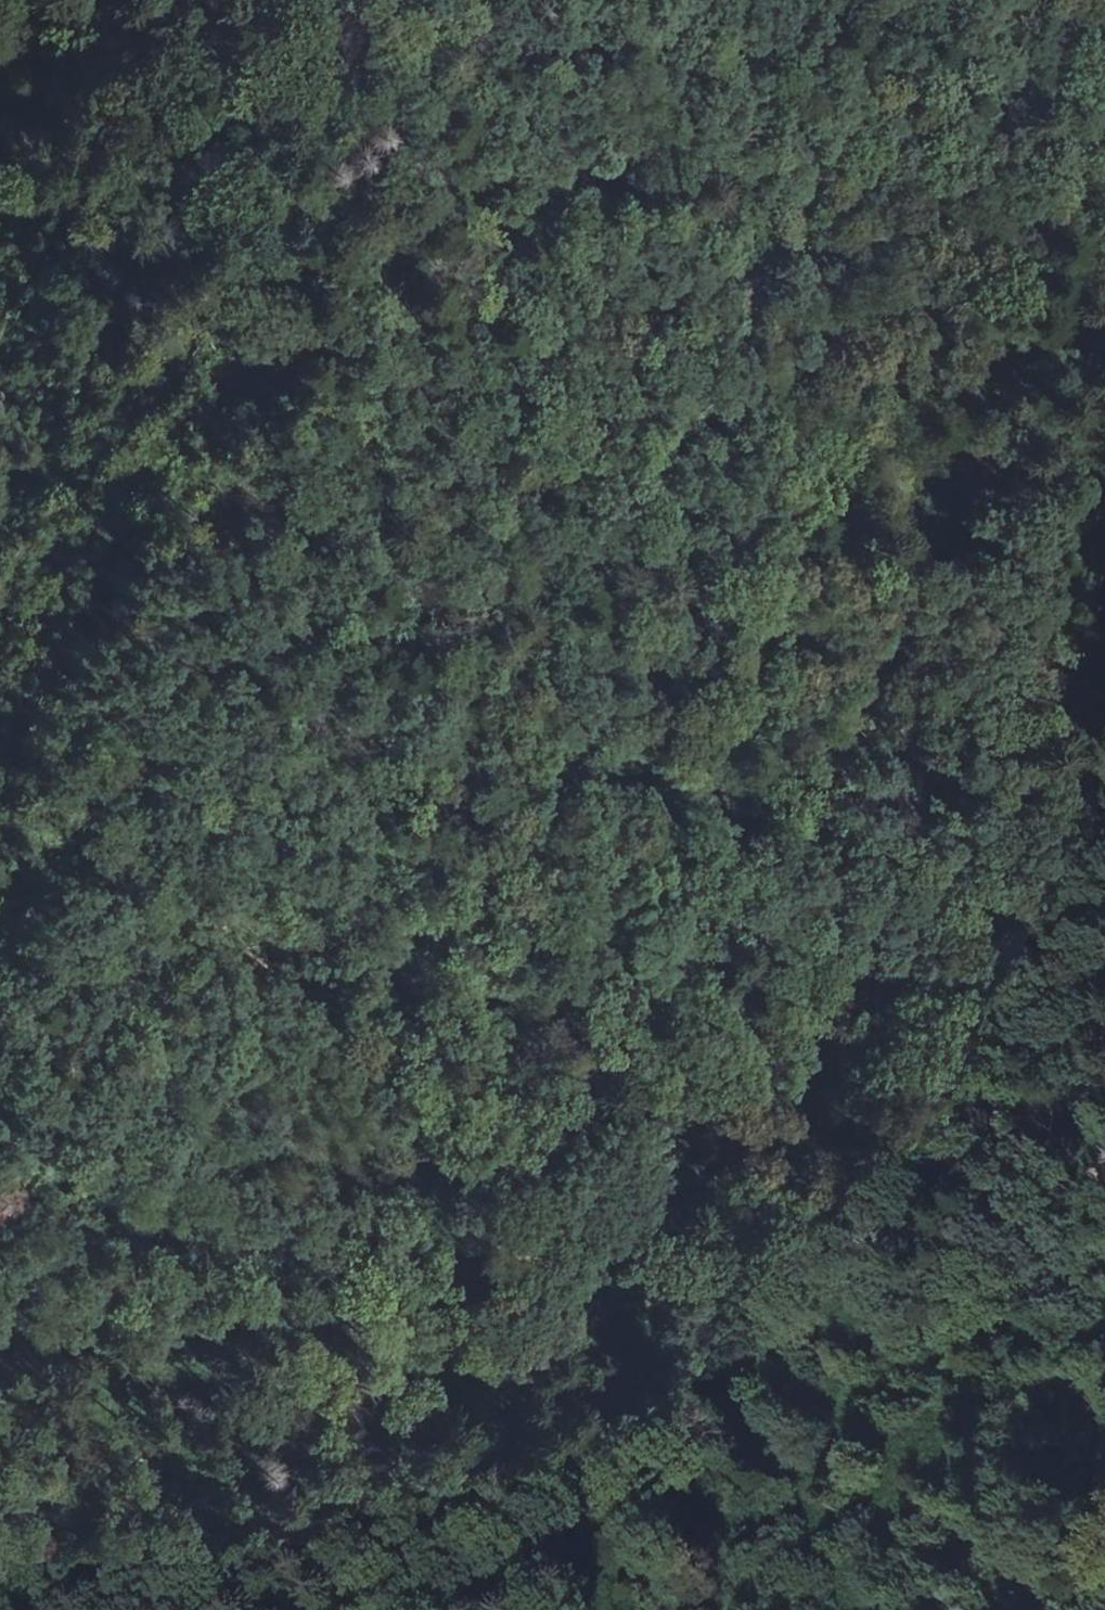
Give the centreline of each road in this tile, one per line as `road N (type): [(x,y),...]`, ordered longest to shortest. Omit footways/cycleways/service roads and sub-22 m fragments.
road 1 (track): [(1104,1334),(905,1371)]

